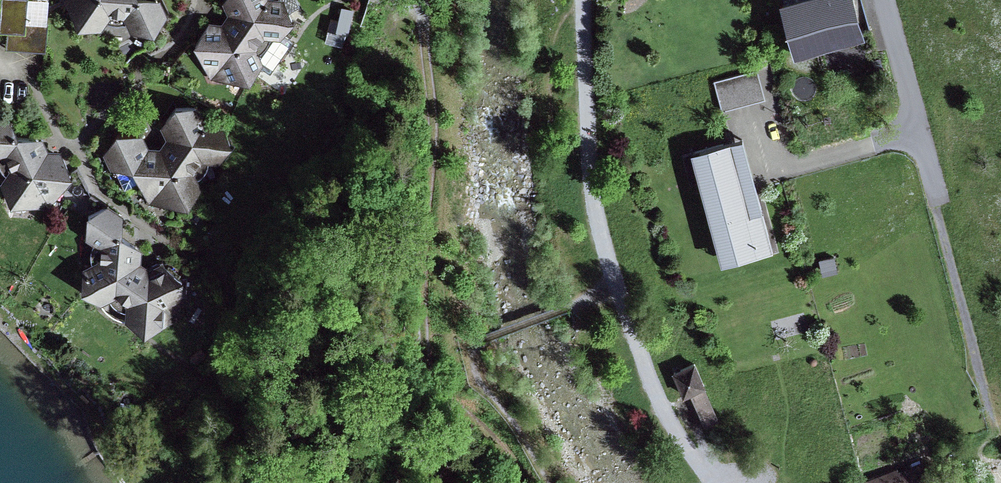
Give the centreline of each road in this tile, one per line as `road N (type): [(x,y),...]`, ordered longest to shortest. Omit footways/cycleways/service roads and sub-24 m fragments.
road 1 (track): [(512,482),(503,458),(425,370),(417,250),(426,141),(422,0)]
road 2 (track): [(546,482),(473,380),(467,349),(618,289)]
road 3 (residential): [(934,199),(883,0)]

